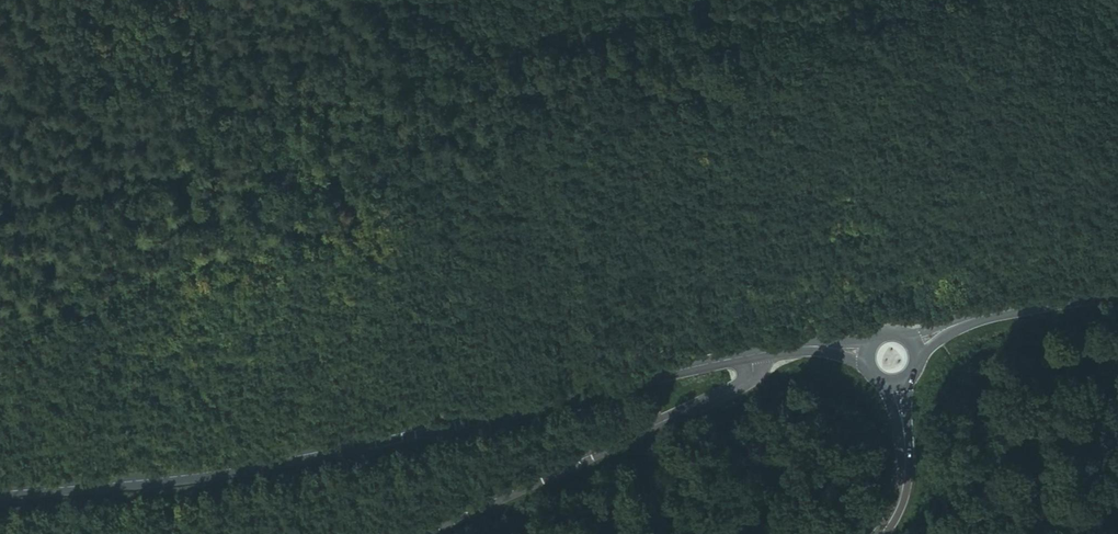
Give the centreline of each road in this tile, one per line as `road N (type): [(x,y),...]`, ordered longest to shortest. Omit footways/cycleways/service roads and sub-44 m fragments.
road 1 (secondary): [(0,492),(261,470),(759,357)]
road 2 (tertiary): [(414,533),(516,496),(737,388),(759,357)]
road 3 (tertiary): [(951,326),(1117,295)]

